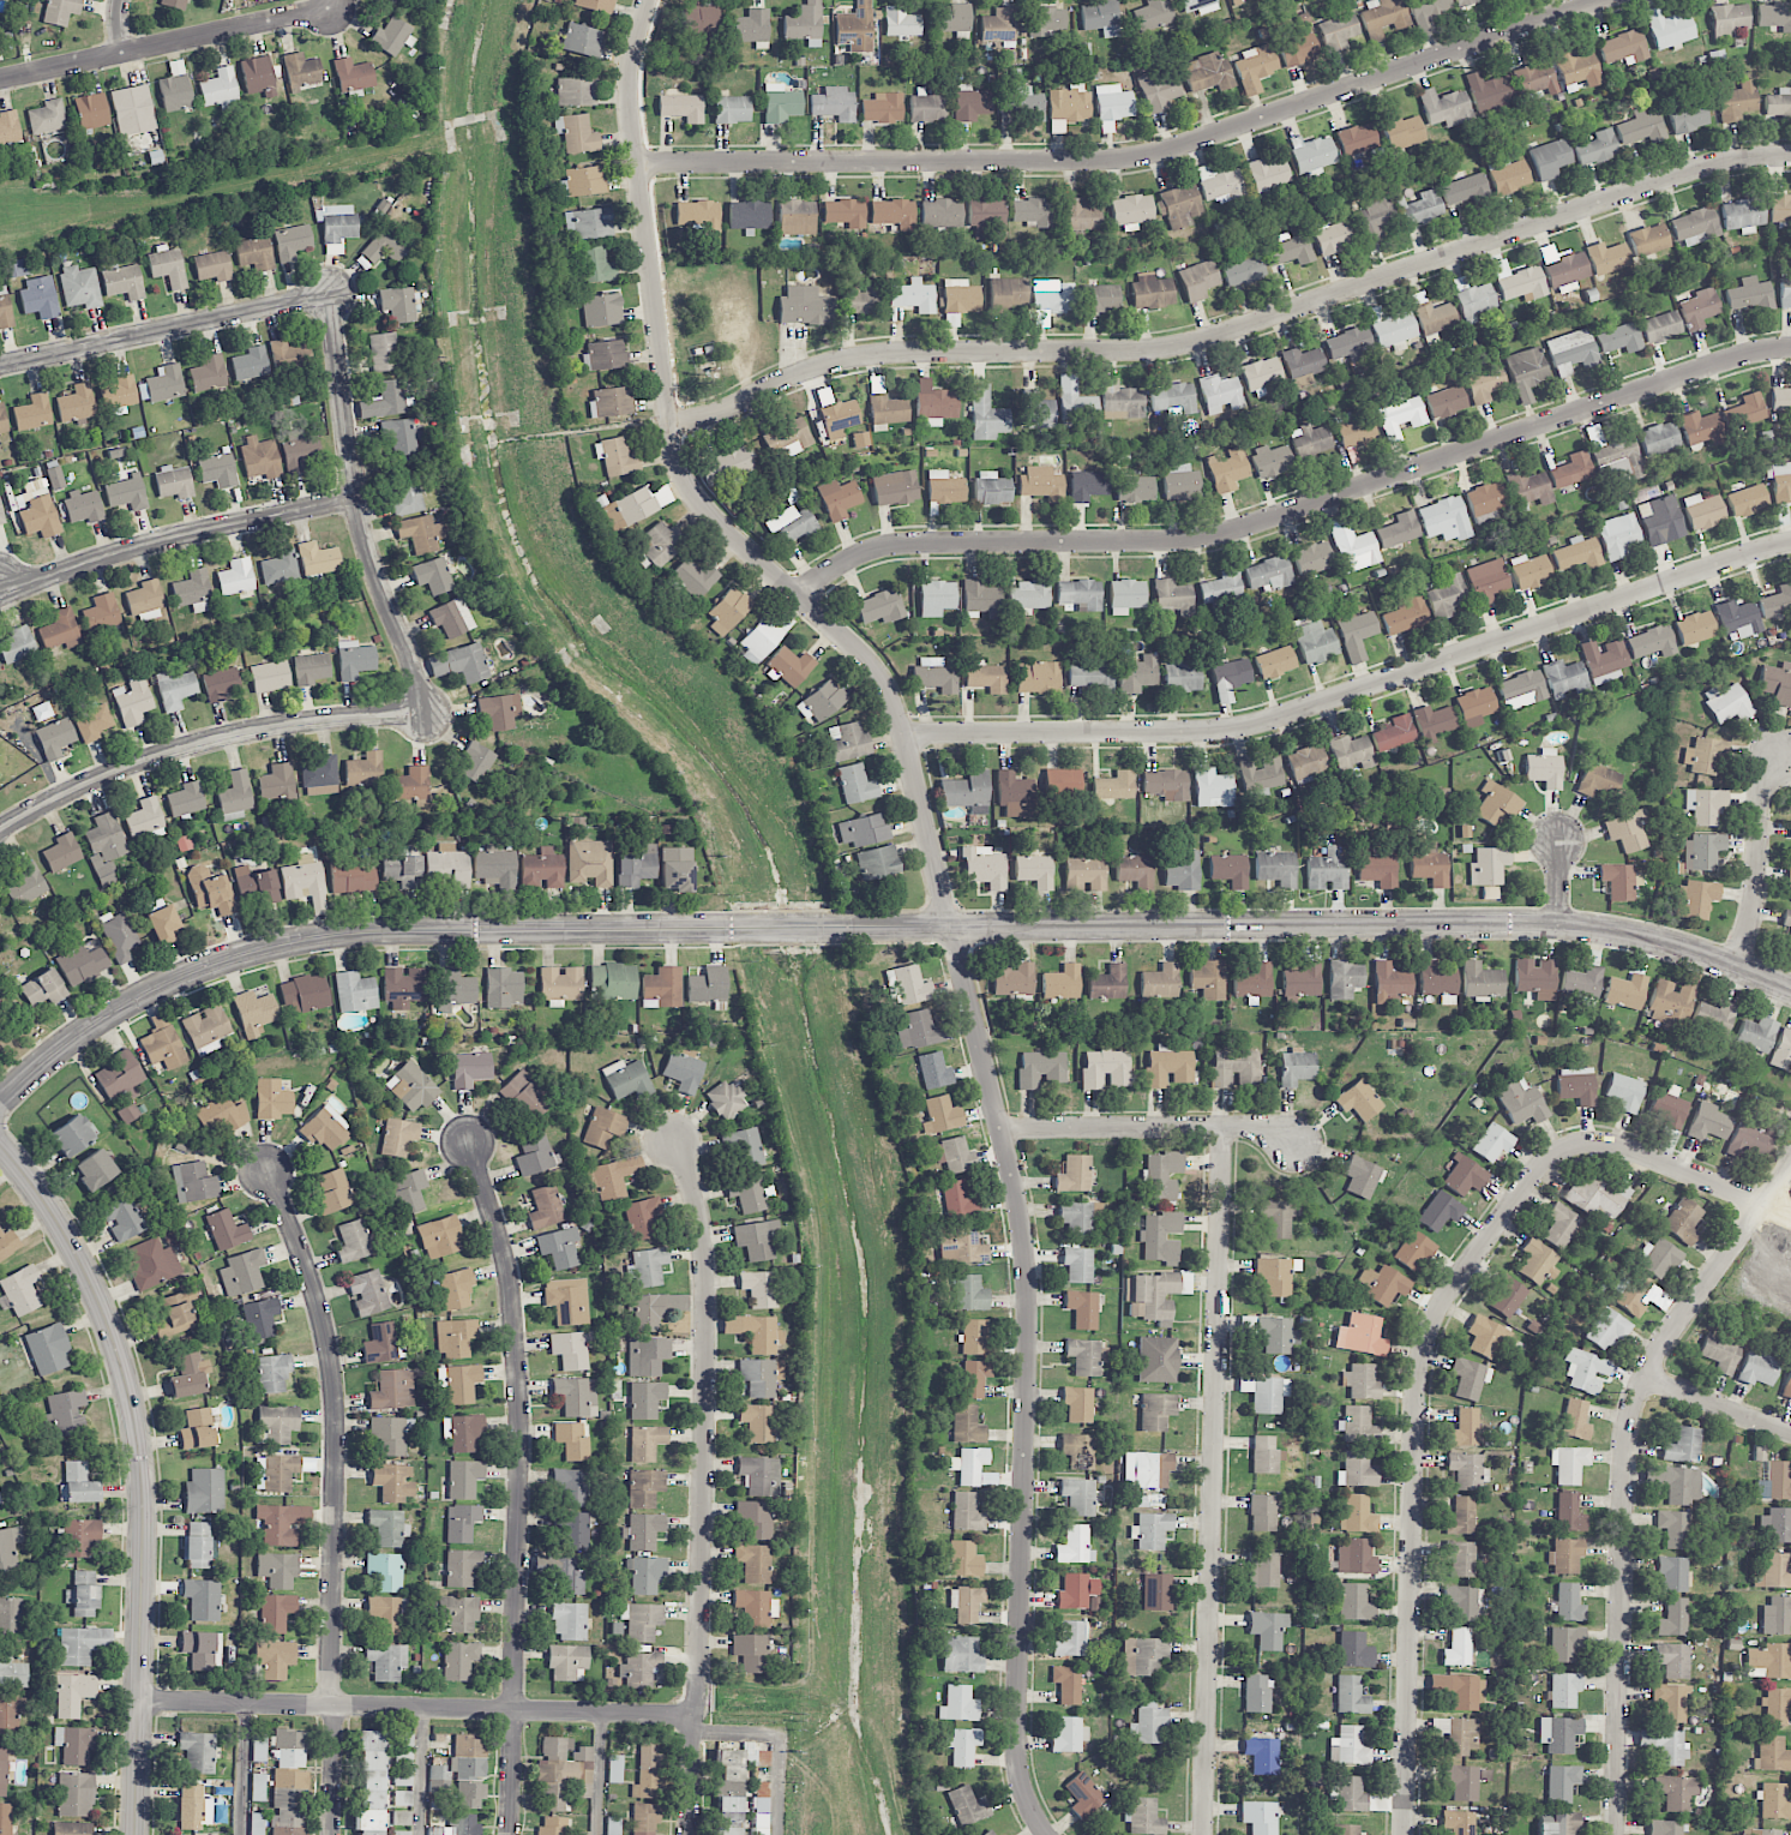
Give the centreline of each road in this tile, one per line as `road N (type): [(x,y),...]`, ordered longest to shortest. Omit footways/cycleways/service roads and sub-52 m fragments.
road 1 (residential): [(668,424),(716,414),(783,380),(855,359),(1196,344),(1709,168),(1790,158)]
road 2 (residential): [(800,596),(884,550),(1196,542),(1236,534),(1714,364),(1790,349)]
road 3 (residential): [(0,1104),(80,1033),(143,996),(242,955),(315,939),(416,930),(950,929)]
road 4 (residential): [(637,166),(1125,162),(1605,0)]
road 5 (residential): [(1404,1834),(1417,1381),(1447,1297),(1534,1171),(1568,1145),(1609,1143),(1769,1203)]
road 6 (residential): [(950,929),(1024,1258),(1016,1722),(1022,1782),(1047,1834)]
road 7 (residential): [(904,736),(1237,731),(1790,541)]
road 8 (residential): [(950,929),(1559,924),(1681,948),(1790,989)]
road 9 (tertiary): [(0,1144),(49,1203),(91,1275),(131,1392),(143,1509),(137,1834)]
road 10 (residential): [(1614,1834),(1630,1423),(1654,1361),(1790,1169)]
road 11 (residential): [(669,1129),(695,1191),(707,1288),(695,1834)]
road 12 (residential): [(1226,1129),(1202,1834)]
road 13 (residential): [(468,1145),(507,1266),(521,1385),(512,1834)]
road 14 (residential): [(268,1171),(323,1318),(336,1407),(334,1834)]
road 15 (residential): [(140,1704),(698,1714)]
road 16 (residential): [(649,0),(630,96),(668,424),(689,481),(721,524)]
road 17 (residential): [(0,830),(94,780),(169,752),(321,721),(429,714)]
road 18 (residential): [(332,294),(368,547),(429,714)]
road 19 (residential): [(800,596),(870,662),(894,703),(950,929)]
road 20 (residential): [(0,582),(37,580),(197,530),(359,498)]
road 21 (residential): [(0,367),(332,294)]
road 22 (residential): [(0,82),(330,10)]
road 23 (residential): [(999,1128),(1267,1129),(1302,1151)]
road 24 (residential): [(1738,967),(1754,918),(1763,786),(1780,757)]
road 25 (residential): [(1646,1379),(1790,1430)]

